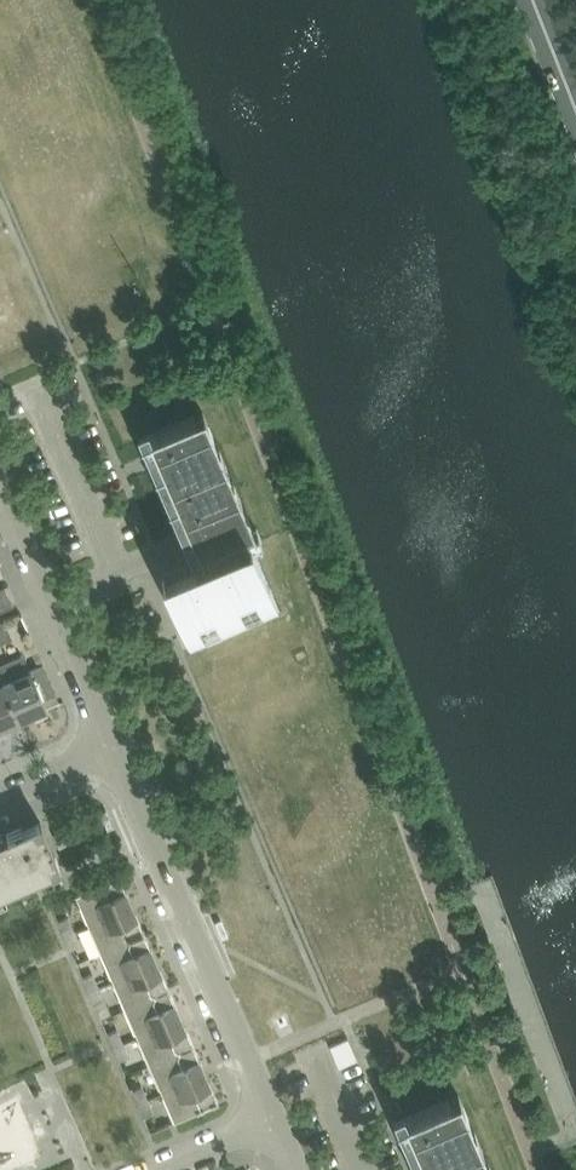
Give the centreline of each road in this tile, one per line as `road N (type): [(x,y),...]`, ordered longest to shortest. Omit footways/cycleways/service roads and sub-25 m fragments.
road 1 (residential): [(273,1119),(115,745)]
road 2 (residential): [(51,603),(112,567),(38,395)]
road 3 (residential): [(115,745),(51,603)]
road 4 (residential): [(154,1169),(273,1119)]
road 5 (residential): [(0,795),(115,745)]
road 6 (residential): [(51,603),(0,489)]

